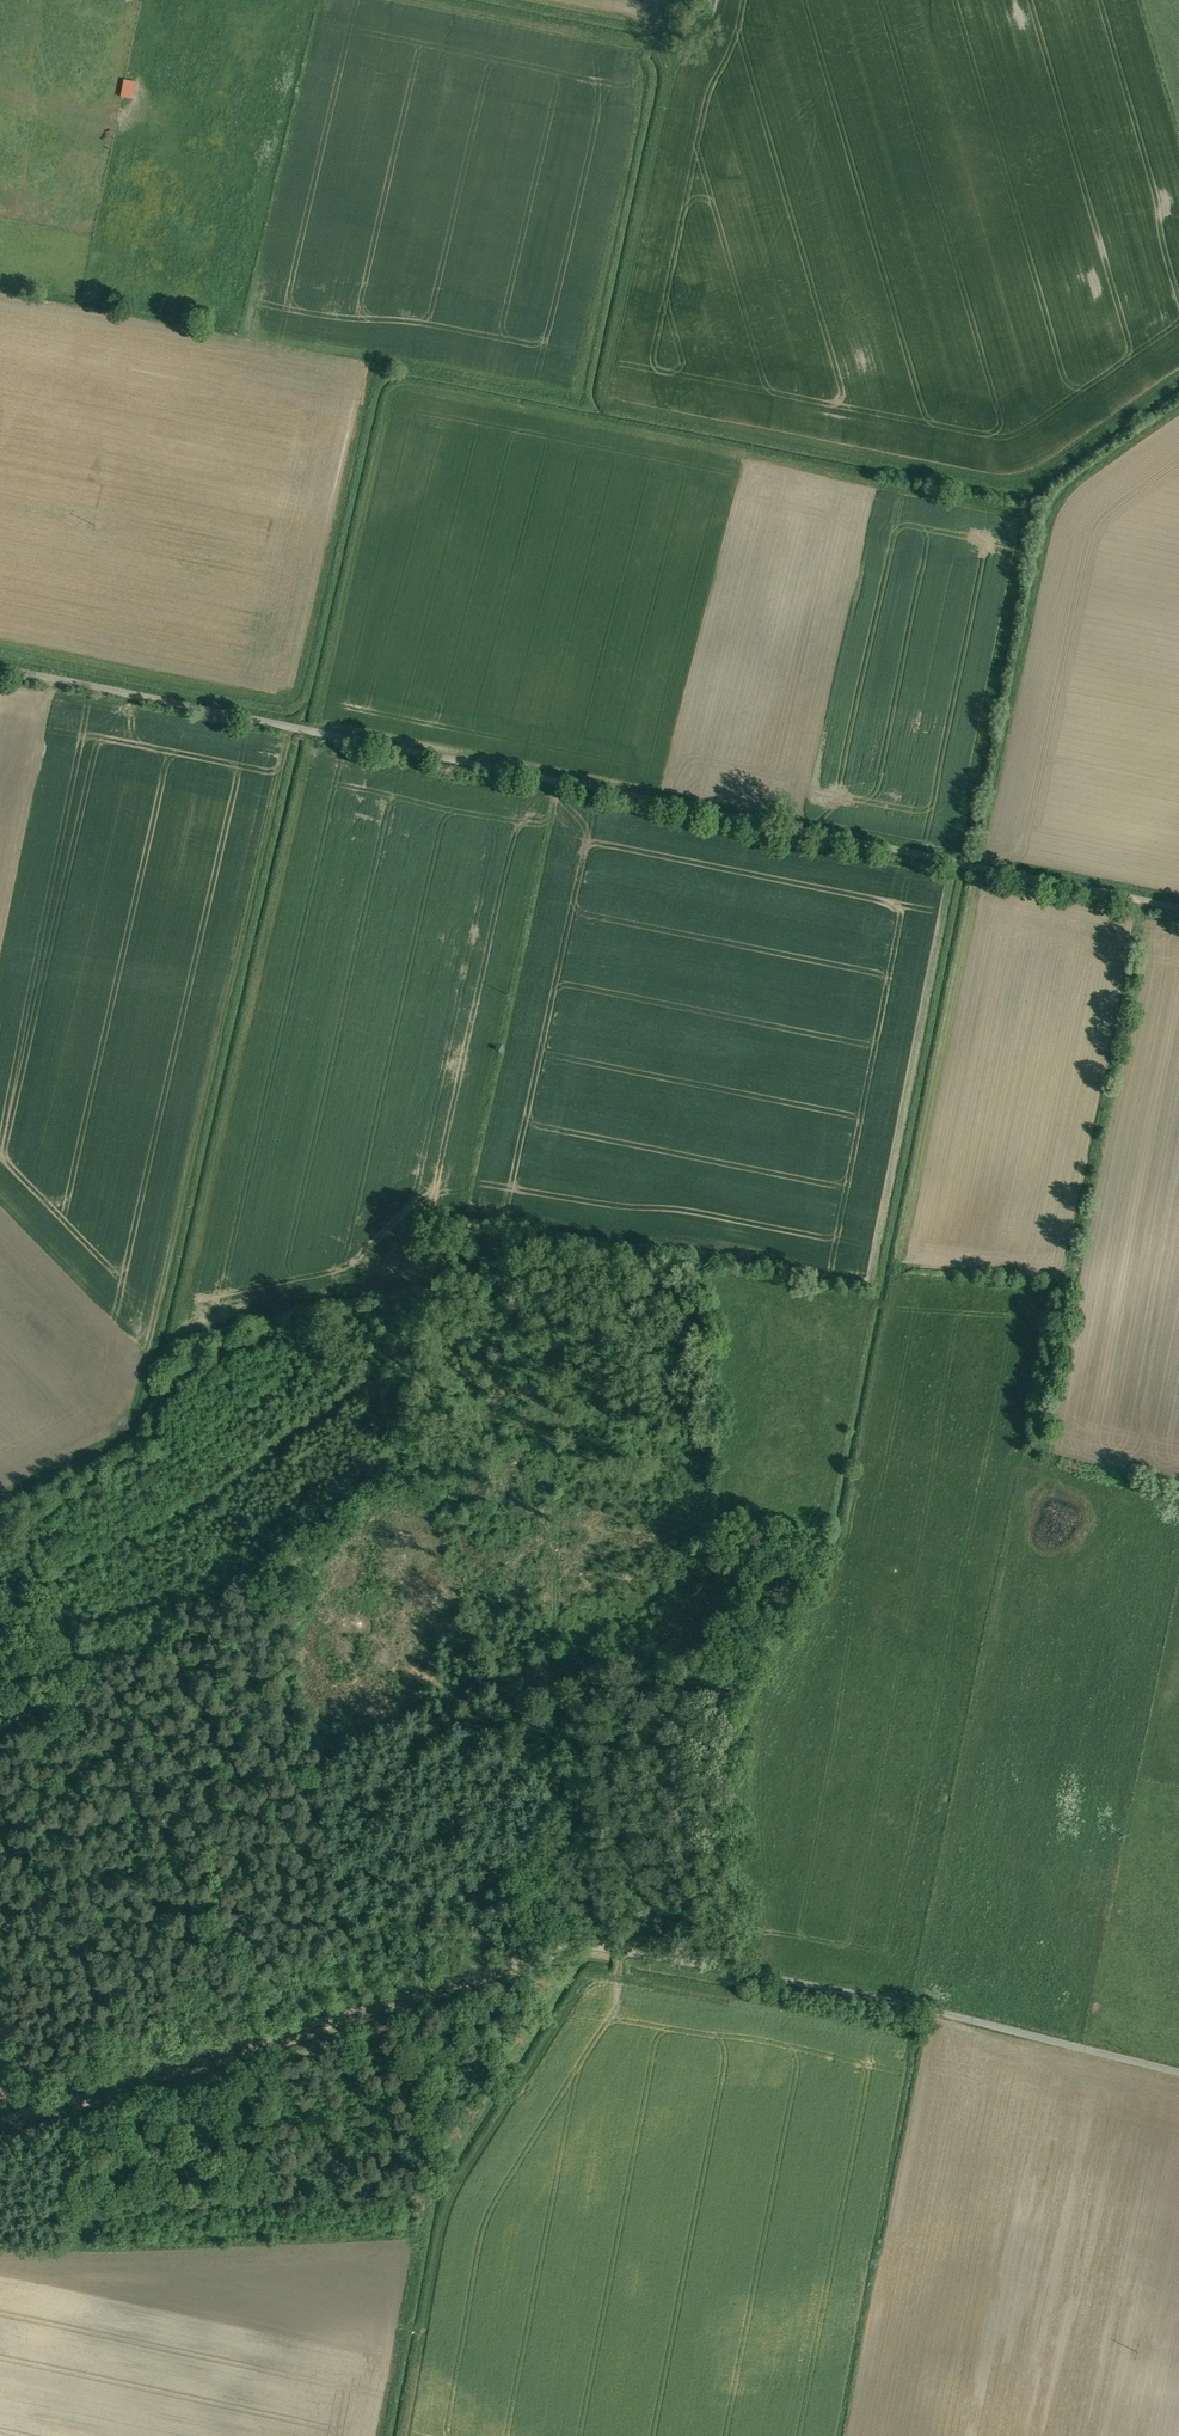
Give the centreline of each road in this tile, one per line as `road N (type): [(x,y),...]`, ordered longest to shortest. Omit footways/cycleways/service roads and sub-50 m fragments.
road 1 (unclassified): [(1178,2072),(679,1953),(523,1949),(0,2109)]
road 2 (track): [(1178,905),(0,662)]
road 3 (track): [(468,0),(660,40),(684,65),(706,45),(712,0)]

